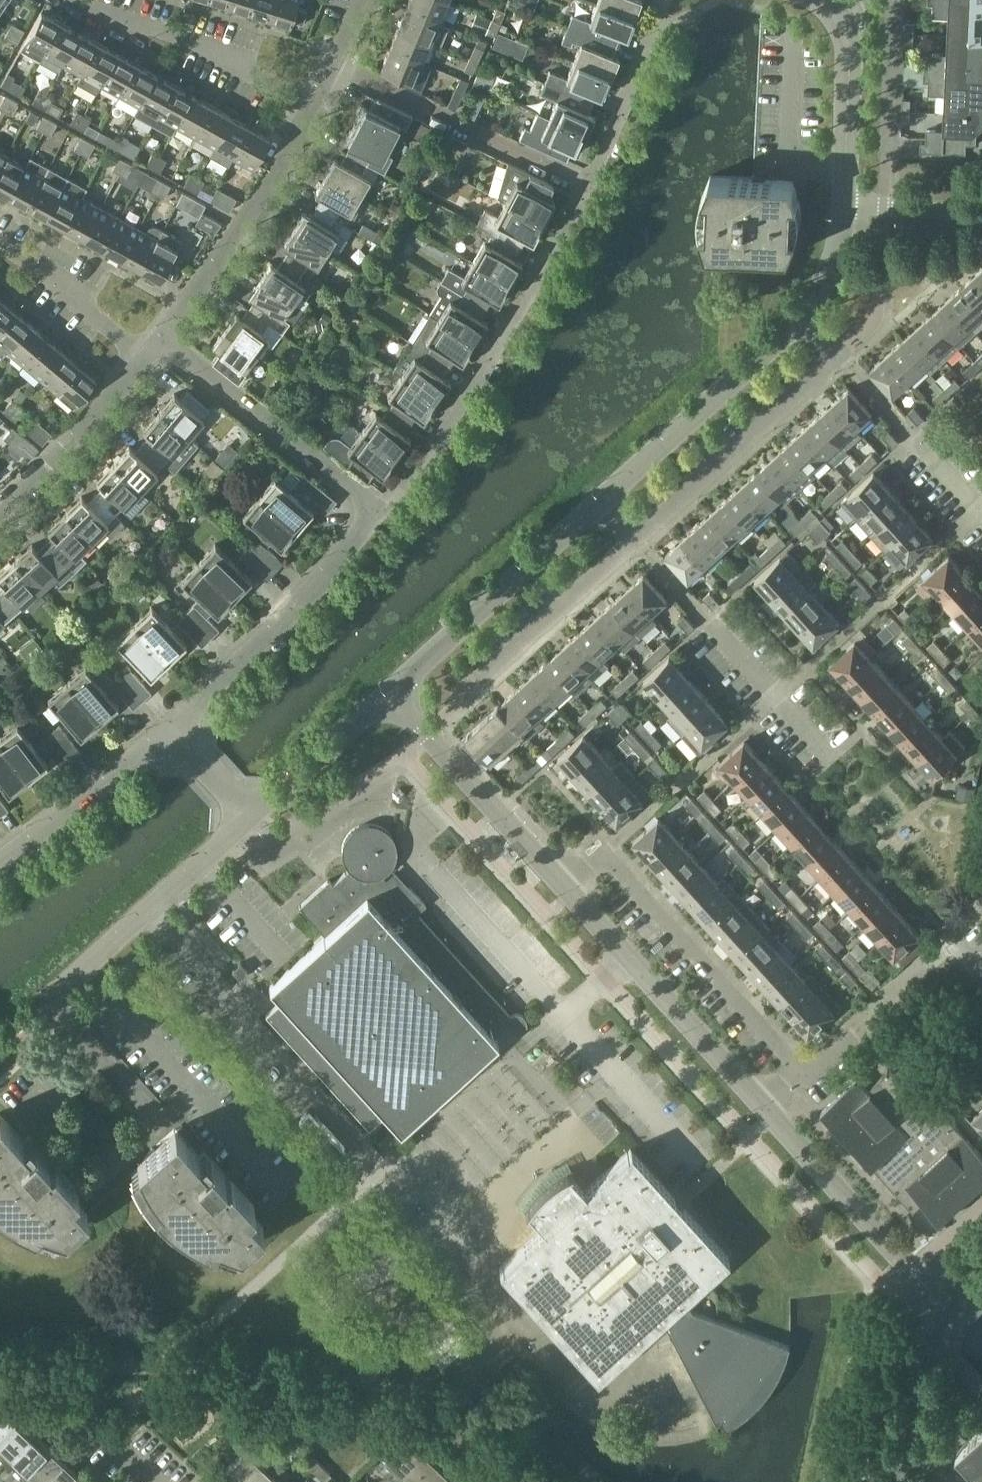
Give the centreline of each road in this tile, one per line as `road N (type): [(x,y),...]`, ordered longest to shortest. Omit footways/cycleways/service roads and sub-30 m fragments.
road 1 (residential): [(373,513),(405,484),(466,398),(587,187)]
road 2 (residential): [(764,1106),(801,1071),(604,855),(568,887)]
road 3 (residential): [(162,336),(259,203),(335,62)]
road 4 (residential): [(170,726),(259,642),(373,513)]
road 5 (tertiary): [(764,1106),(568,887)]
road 6 (residential): [(831,758),(635,540)]
road 7 (tertiary): [(600,501),(393,692)]
road 8 (residential): [(335,62),(587,187)]
road 9 (residential): [(373,513),(369,500),(162,336)]
road 10 (residential): [(839,357),(635,540)]
road 11 (tertiary): [(804,320),(600,501)]
road 12 (tertiary): [(949,1297),(764,1106)]
road 13 (tertiary): [(568,887),(393,692)]
road 14 (residential): [(0,510),(162,336)]
road 15 (residential): [(635,540),(472,694)]
road 16 (residential): [(981,520),(839,357)]
road 17 (residential): [(0,859),(170,726)]
road 18 (residential): [(587,187),(666,0)]
road 19 (tertiary): [(847,203),(850,41),(838,9)]
road 20 (unclassified): [(248,819),(393,692)]
road 21 (tertiary): [(899,1481),(949,1297)]
road 22 (residential): [(841,244),(956,230),(980,214)]
road 23 (residential): [(886,139),(894,0)]
road 24 (unclassified): [(146,910),(248,819)]
road 25 (residential): [(980,214),(847,203)]
road 26 (residential): [(248,819),(170,726)]

